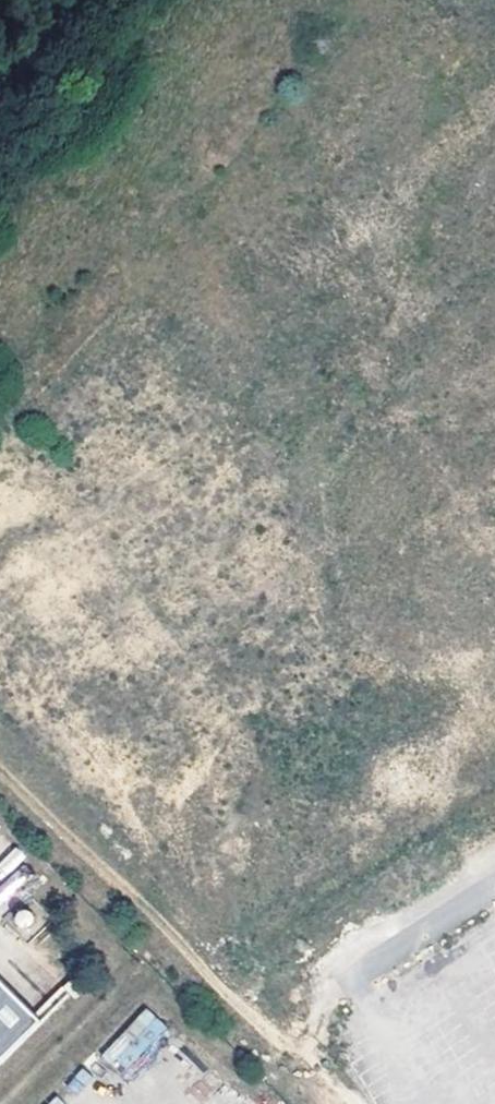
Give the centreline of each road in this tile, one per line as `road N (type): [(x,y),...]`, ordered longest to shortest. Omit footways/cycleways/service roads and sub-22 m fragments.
road 1 (unclassified): [(494,885),(343,985)]

